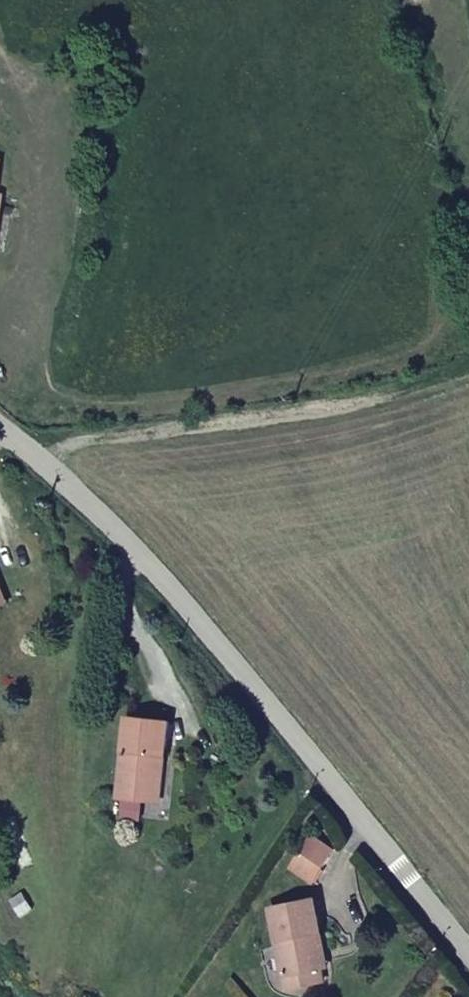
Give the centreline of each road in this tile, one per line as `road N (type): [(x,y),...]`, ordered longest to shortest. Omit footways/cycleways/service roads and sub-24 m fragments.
road 1 (unclassified): [(0,417),(149,555),(468,952)]
road 2 (track): [(14,430),(468,375)]

